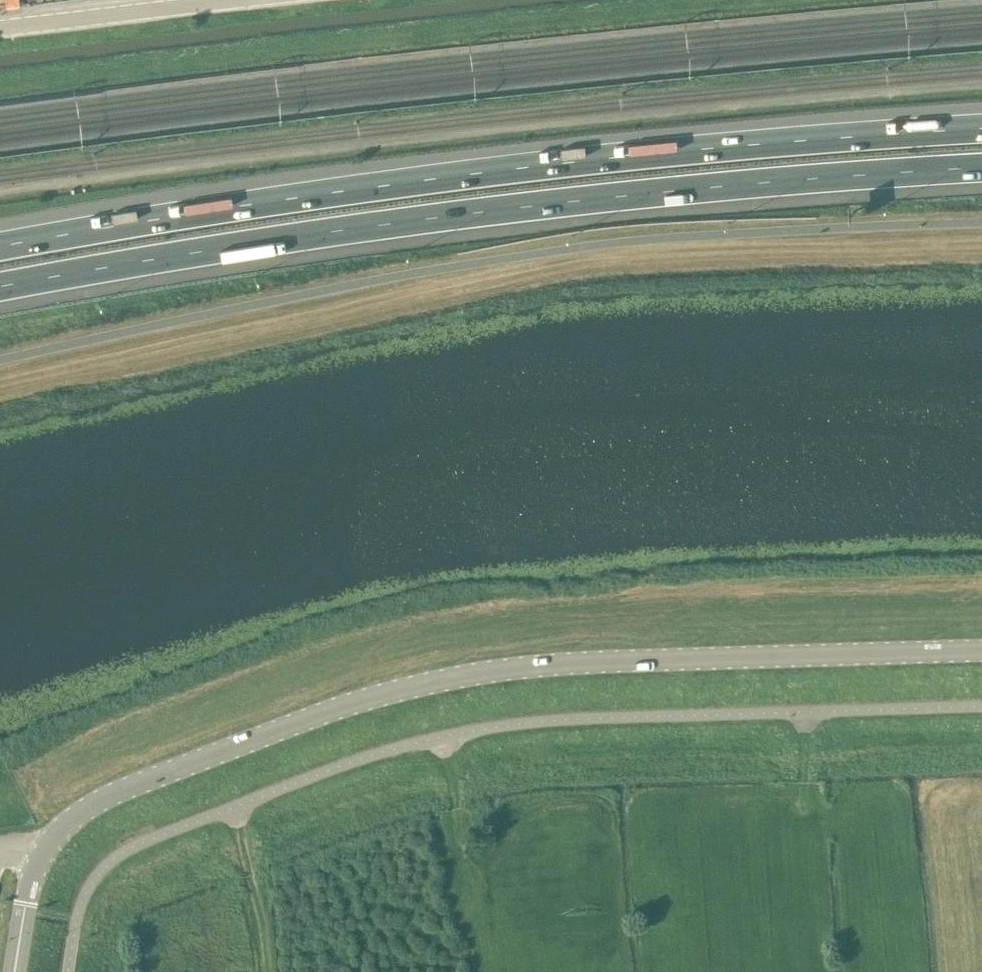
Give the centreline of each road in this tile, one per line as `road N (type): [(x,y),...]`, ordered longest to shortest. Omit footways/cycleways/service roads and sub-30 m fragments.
road 1 (motorway): [(0,284),(373,223),(796,176),(981,164)]
road 2 (motorway): [(981,126),(589,158),(0,244)]
road 3 (tertiary): [(981,653),(587,662),(431,683),(123,788),(84,809),(40,854)]
road 4 (unclassified): [(0,26),(217,0)]
road 5 (tertiary): [(14,971),(40,854)]

